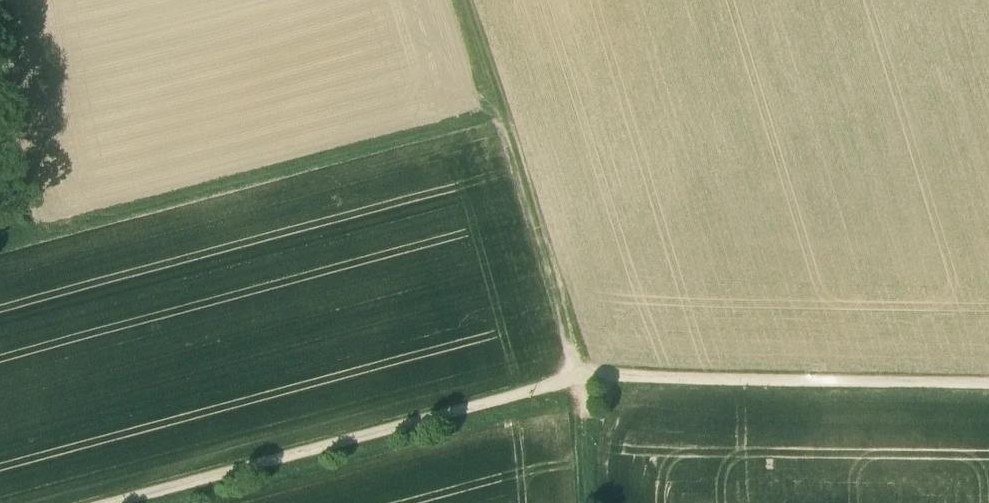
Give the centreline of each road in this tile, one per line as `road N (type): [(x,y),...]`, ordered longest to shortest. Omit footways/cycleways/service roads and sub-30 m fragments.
road 1 (track): [(120,502),(576,377),(988,387)]
road 2 (track): [(586,502),(576,377),(460,0)]
road 3 (track): [(496,115),(22,239)]

